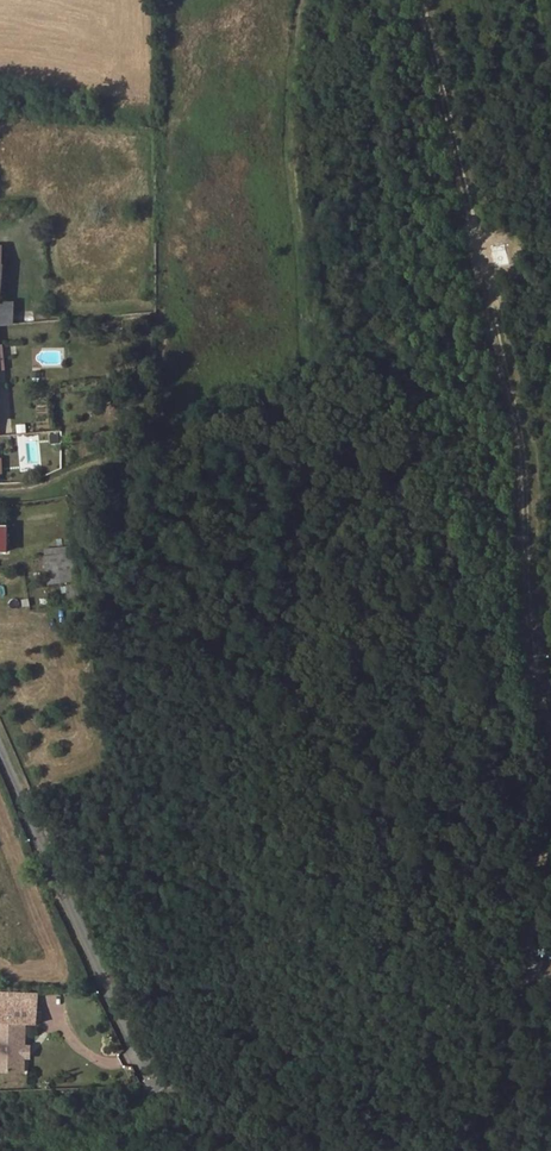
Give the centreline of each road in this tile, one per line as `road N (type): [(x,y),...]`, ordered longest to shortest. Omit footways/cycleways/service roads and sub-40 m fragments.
road 1 (track): [(424,0),(528,425),(536,683),(550,724)]
road 2 (track): [(0,495),(56,485),(184,437),(272,393),(300,353),(289,88),(300,0)]
road 3 (residential): [(0,749),(158,1086)]
road 4 (track): [(550,857),(528,957),(543,983)]

